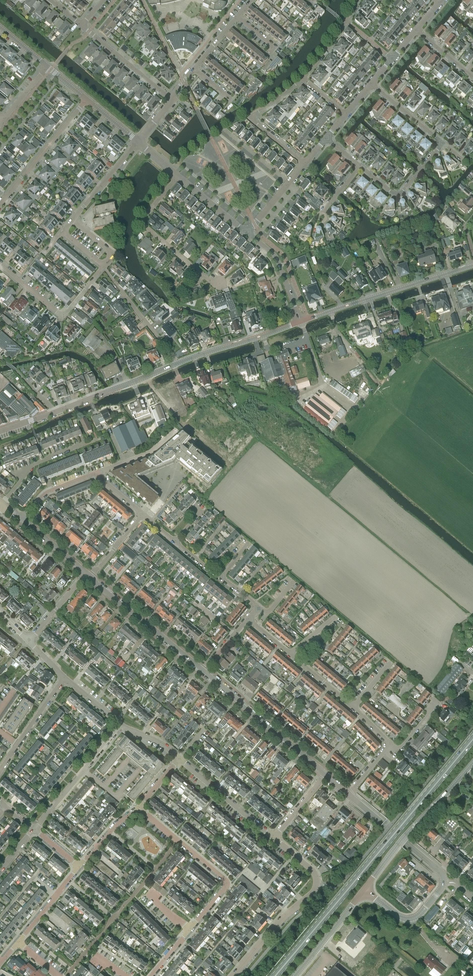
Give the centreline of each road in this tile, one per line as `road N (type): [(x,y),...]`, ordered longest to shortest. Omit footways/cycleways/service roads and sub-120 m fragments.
road 1 (primary): [(275,975),(472,739)]
road 2 (residential): [(235,975),(317,889),(314,873),(274,838)]
road 3 (tertiary): [(302,322),(472,266)]
road 4 (residential): [(189,929),(227,884),(139,808)]
road 5 (unclassified): [(365,889),(472,761)]
road 6 (tertiary): [(325,776),(204,671)]
road 7 (residential): [(217,286),(143,223),(179,176)]
road 8 (tertiary): [(204,671),(88,575)]
road 9 (residential): [(0,264),(64,318),(103,266)]
road 10 (residential): [(304,78),(251,119),(304,164)]
road 11 (residential): [(33,829),(122,726)]
road 12 (residential): [(0,204),(87,100)]
road 13 (tertiary): [(180,363),(302,322)]
road 14 (tertiary): [(444,882),(350,796)]
road 15 (residential): [(180,363),(103,266)]
road 16 (residential): [(274,838),(180,759)]

